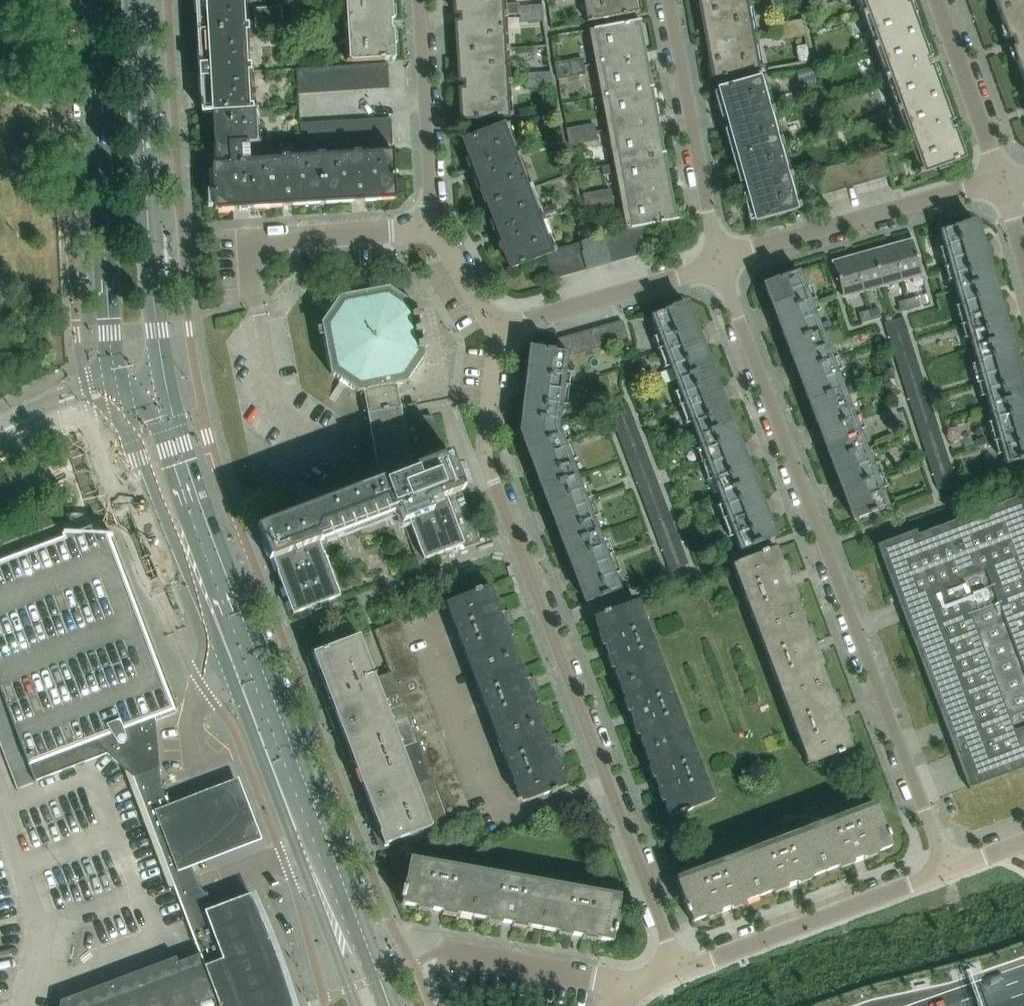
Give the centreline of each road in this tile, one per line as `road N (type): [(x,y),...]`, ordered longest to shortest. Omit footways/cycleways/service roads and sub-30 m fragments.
road 1 (residential): [(680,972),(485,448),(495,332)]
road 2 (residential): [(719,263),(948,871)]
road 3 (secondary): [(159,385),(129,0)]
road 4 (secondary): [(97,0),(122,380)]
road 5 (residential): [(719,263),(1003,182)]
road 6 (residential): [(948,871),(680,972)]
road 7 (residential): [(719,263),(669,0)]
road 8 (secondary): [(308,846),(217,610)]
road 9 (residential): [(258,300),(252,239),(432,228)]
road 10 (residential): [(495,332),(719,263)]
road 11 (secondary): [(217,610),(159,385)]
road 12 (residential): [(419,0),(432,228)]
road 13 (secondary): [(126,404),(170,530),(217,610)]
road 14 (residential): [(937,0),(1003,182)]
road 15 (residential): [(636,988),(447,951)]
road 16 (secondary): [(382,1005),(308,846)]
road 17 (secondary): [(308,846),(356,1005)]
road 18 (secondary): [(122,380),(31,407),(0,428)]
road 19 (secondary): [(0,438),(126,404)]
road 20 (residential): [(432,228),(495,332)]

